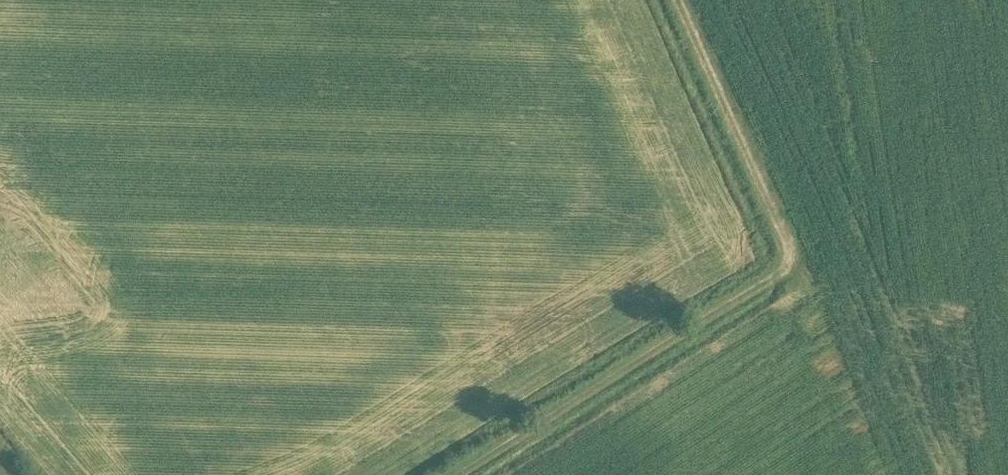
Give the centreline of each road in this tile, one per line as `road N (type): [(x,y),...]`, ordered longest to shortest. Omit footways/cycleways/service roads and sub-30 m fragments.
road 1 (track): [(687,0),(791,256),(462,474)]

